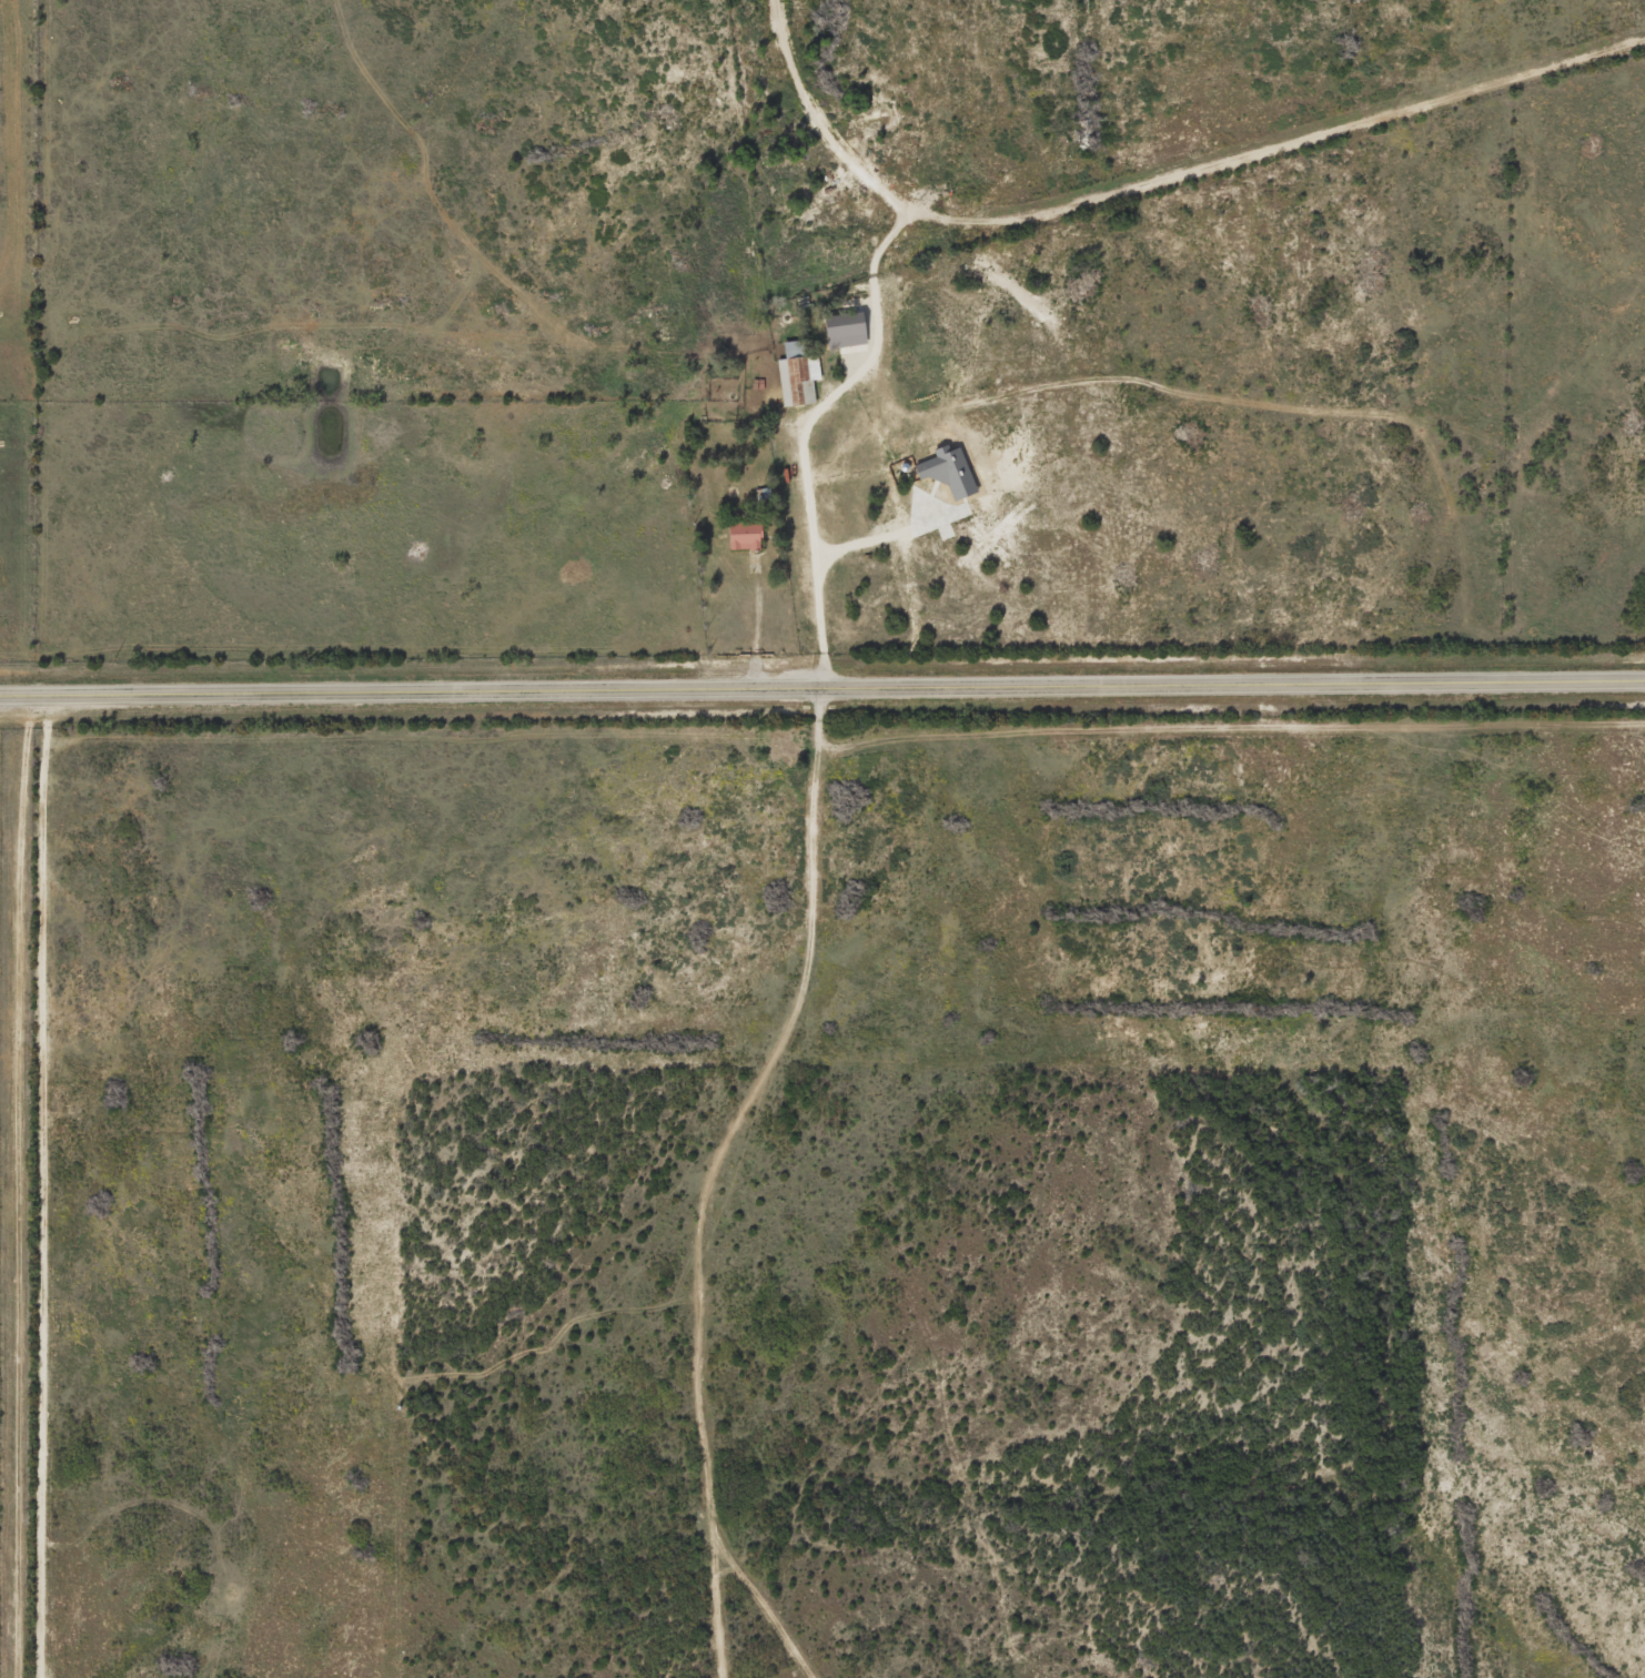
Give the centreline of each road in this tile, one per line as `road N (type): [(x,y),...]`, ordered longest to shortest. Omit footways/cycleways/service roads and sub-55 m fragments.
road 1 (secondary): [(0,693),(1644,682)]

